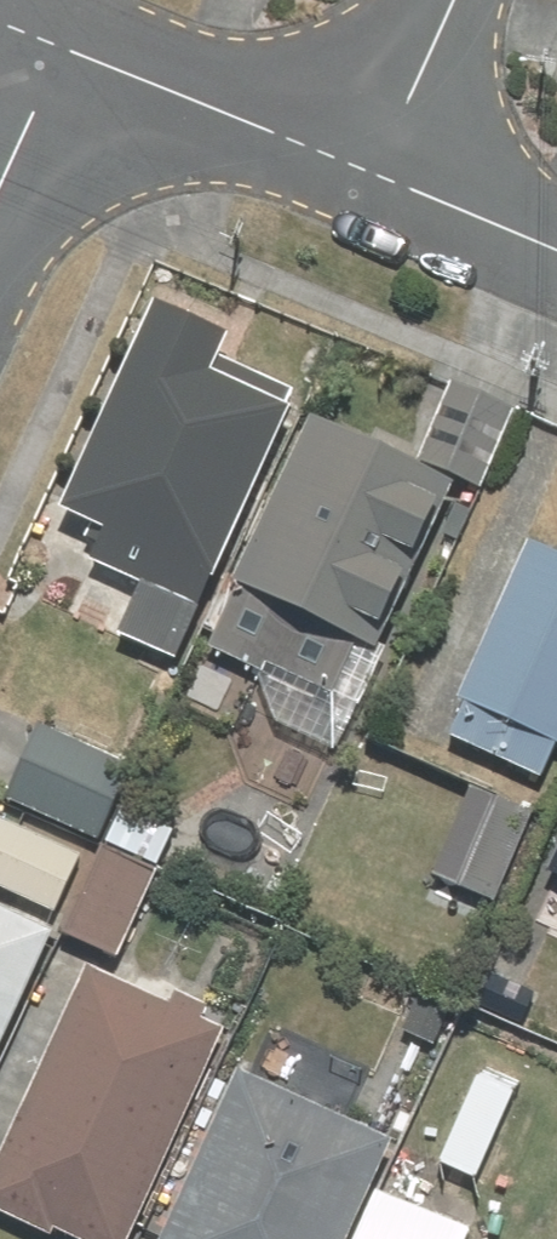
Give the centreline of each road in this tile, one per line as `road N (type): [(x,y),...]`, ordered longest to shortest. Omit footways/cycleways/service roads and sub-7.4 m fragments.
road 1 (residential): [(52,42),(374,159)]
road 2 (residential): [(374,159),(556,238)]
road 3 (residential): [(374,159),(445,0)]
road 4 (residential): [(0,162),(52,42)]

